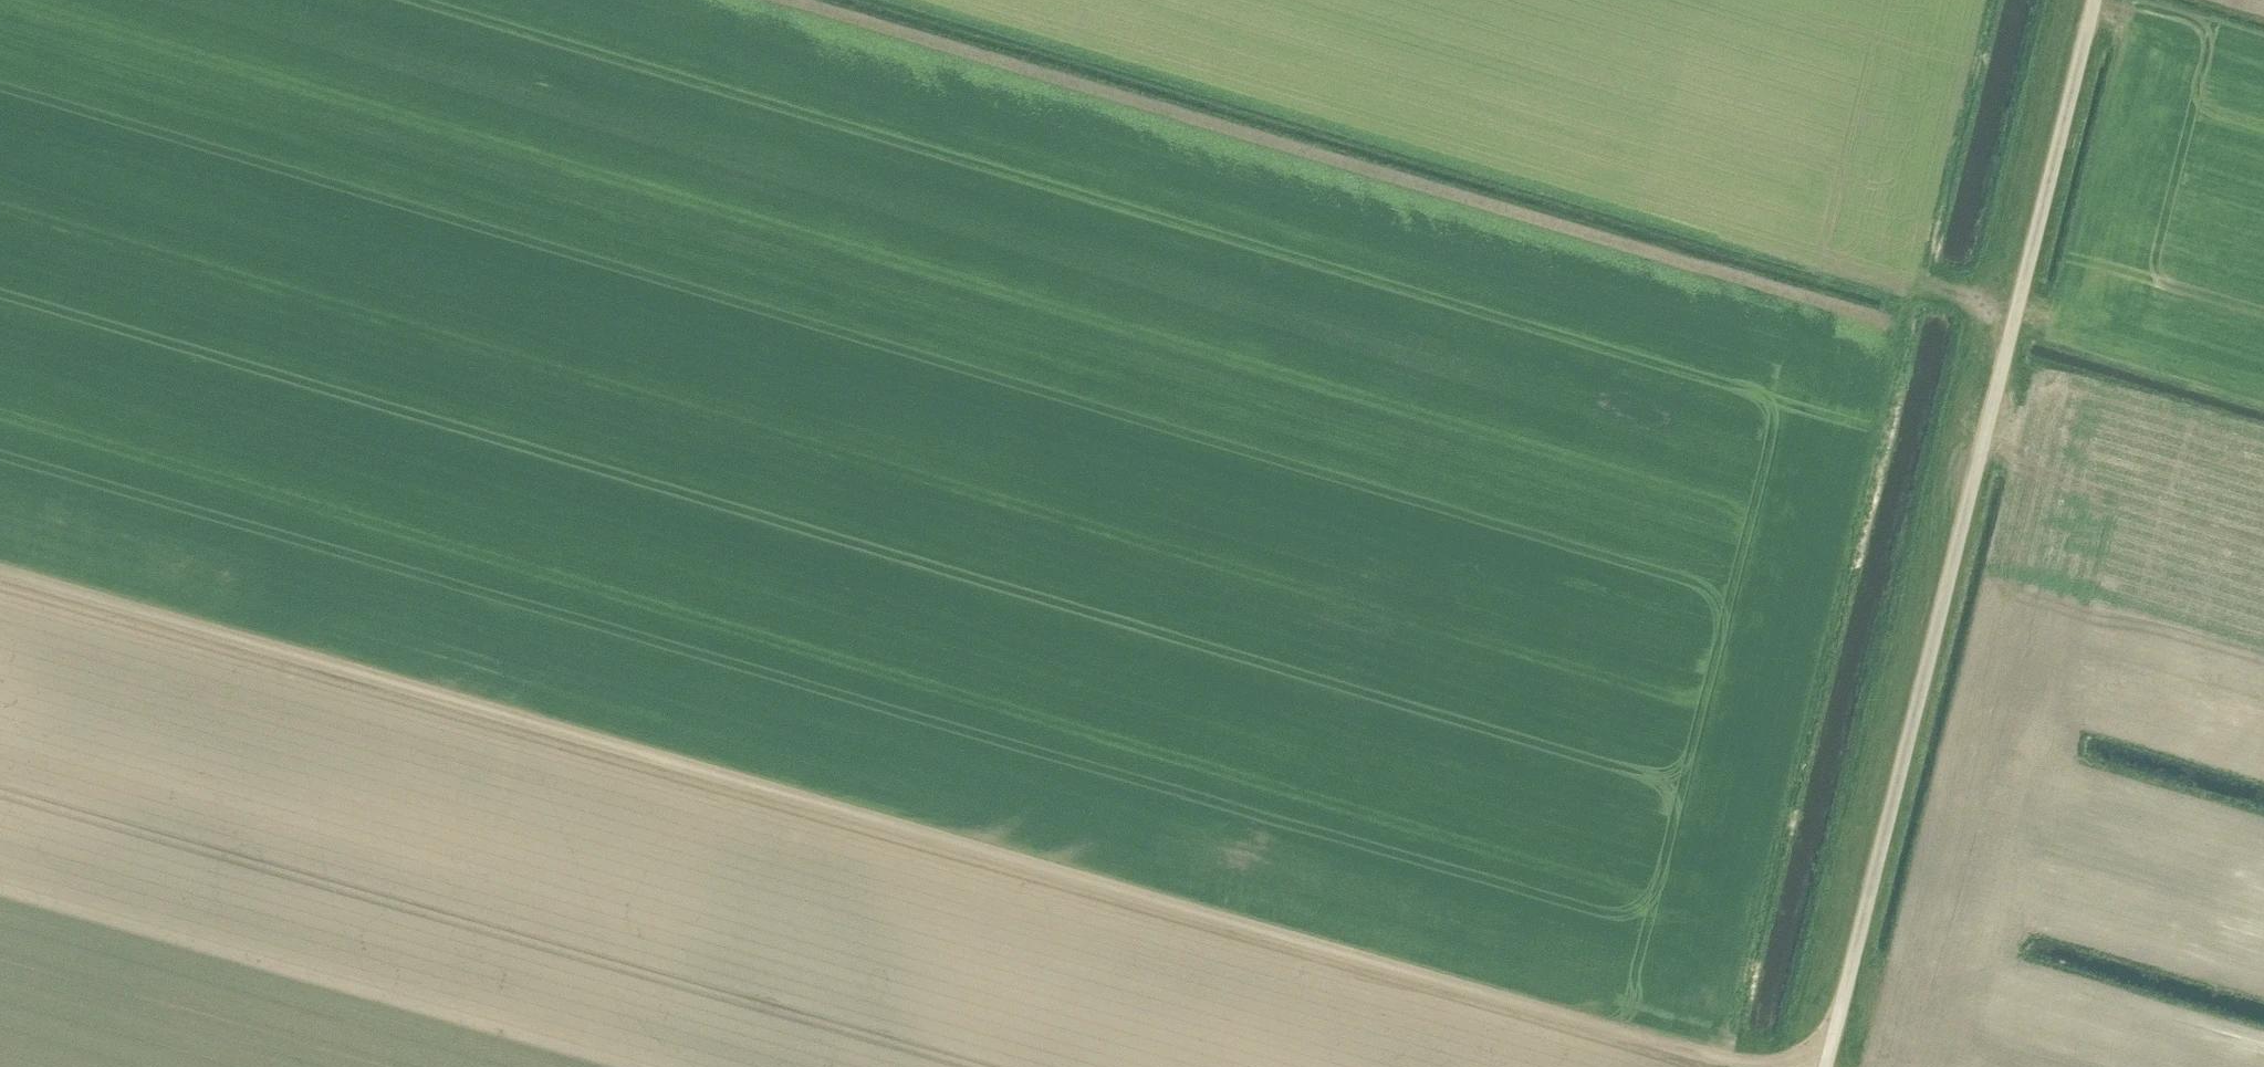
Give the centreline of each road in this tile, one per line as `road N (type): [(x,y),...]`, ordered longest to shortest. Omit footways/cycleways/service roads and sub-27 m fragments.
road 1 (unclassified): [(1825,1066),(2095,0)]

